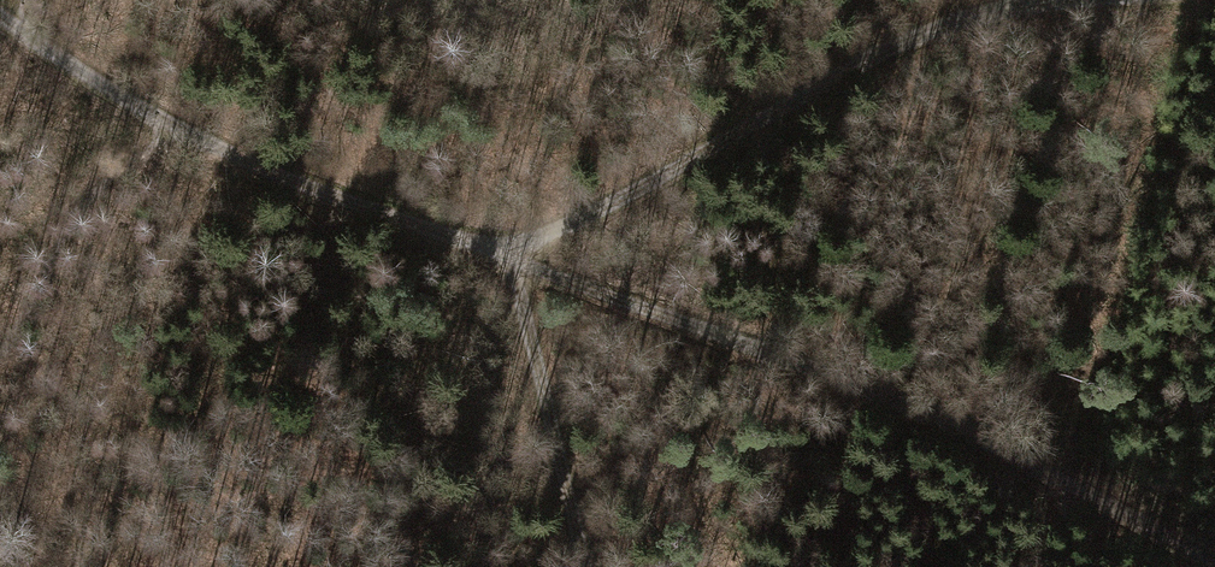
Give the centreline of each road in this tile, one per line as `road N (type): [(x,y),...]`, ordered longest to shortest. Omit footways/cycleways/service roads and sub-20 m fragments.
road 1 (track): [(1174,566),(1125,534),(522,254),(313,189),(173,127)]
road 2 (track): [(582,566),(522,254),(903,40),(1058,0)]
road 3 (track): [(173,127),(30,37)]

